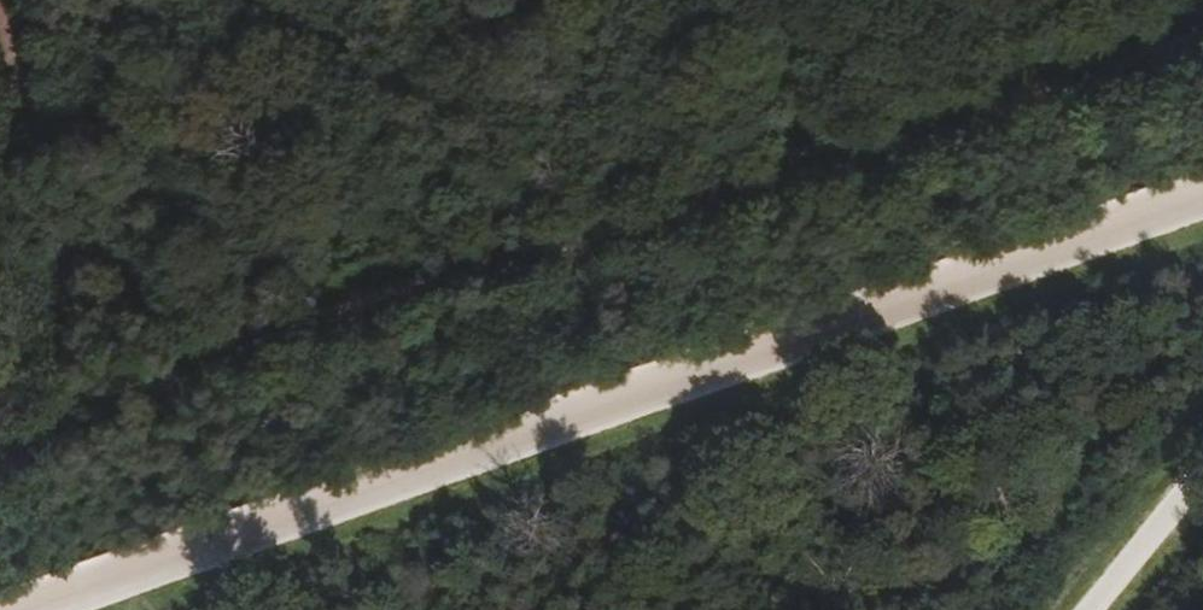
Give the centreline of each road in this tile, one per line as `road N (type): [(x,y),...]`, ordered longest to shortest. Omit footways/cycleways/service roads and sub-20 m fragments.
road 1 (track): [(1202,46),(851,174),(477,273),(0,460)]
road 2 (track): [(109,609),(1202,203)]
road 3 (track): [(1094,609),(1202,477)]

